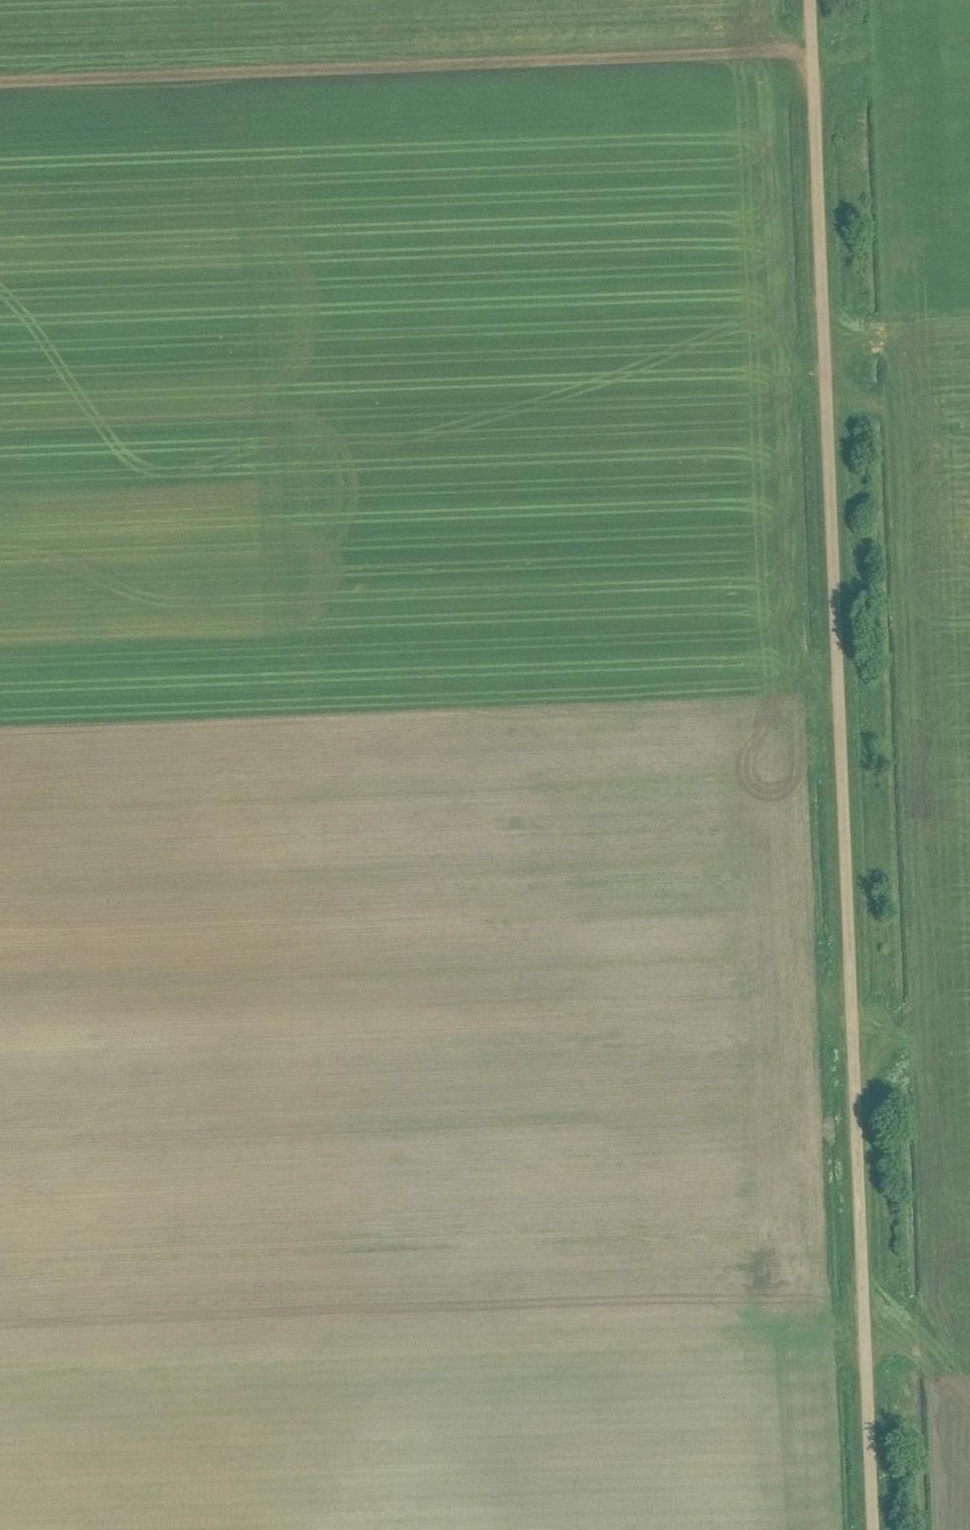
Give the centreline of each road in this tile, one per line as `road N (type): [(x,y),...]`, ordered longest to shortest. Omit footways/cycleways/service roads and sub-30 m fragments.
road 1 (track): [(873,1529),(811,0)]

